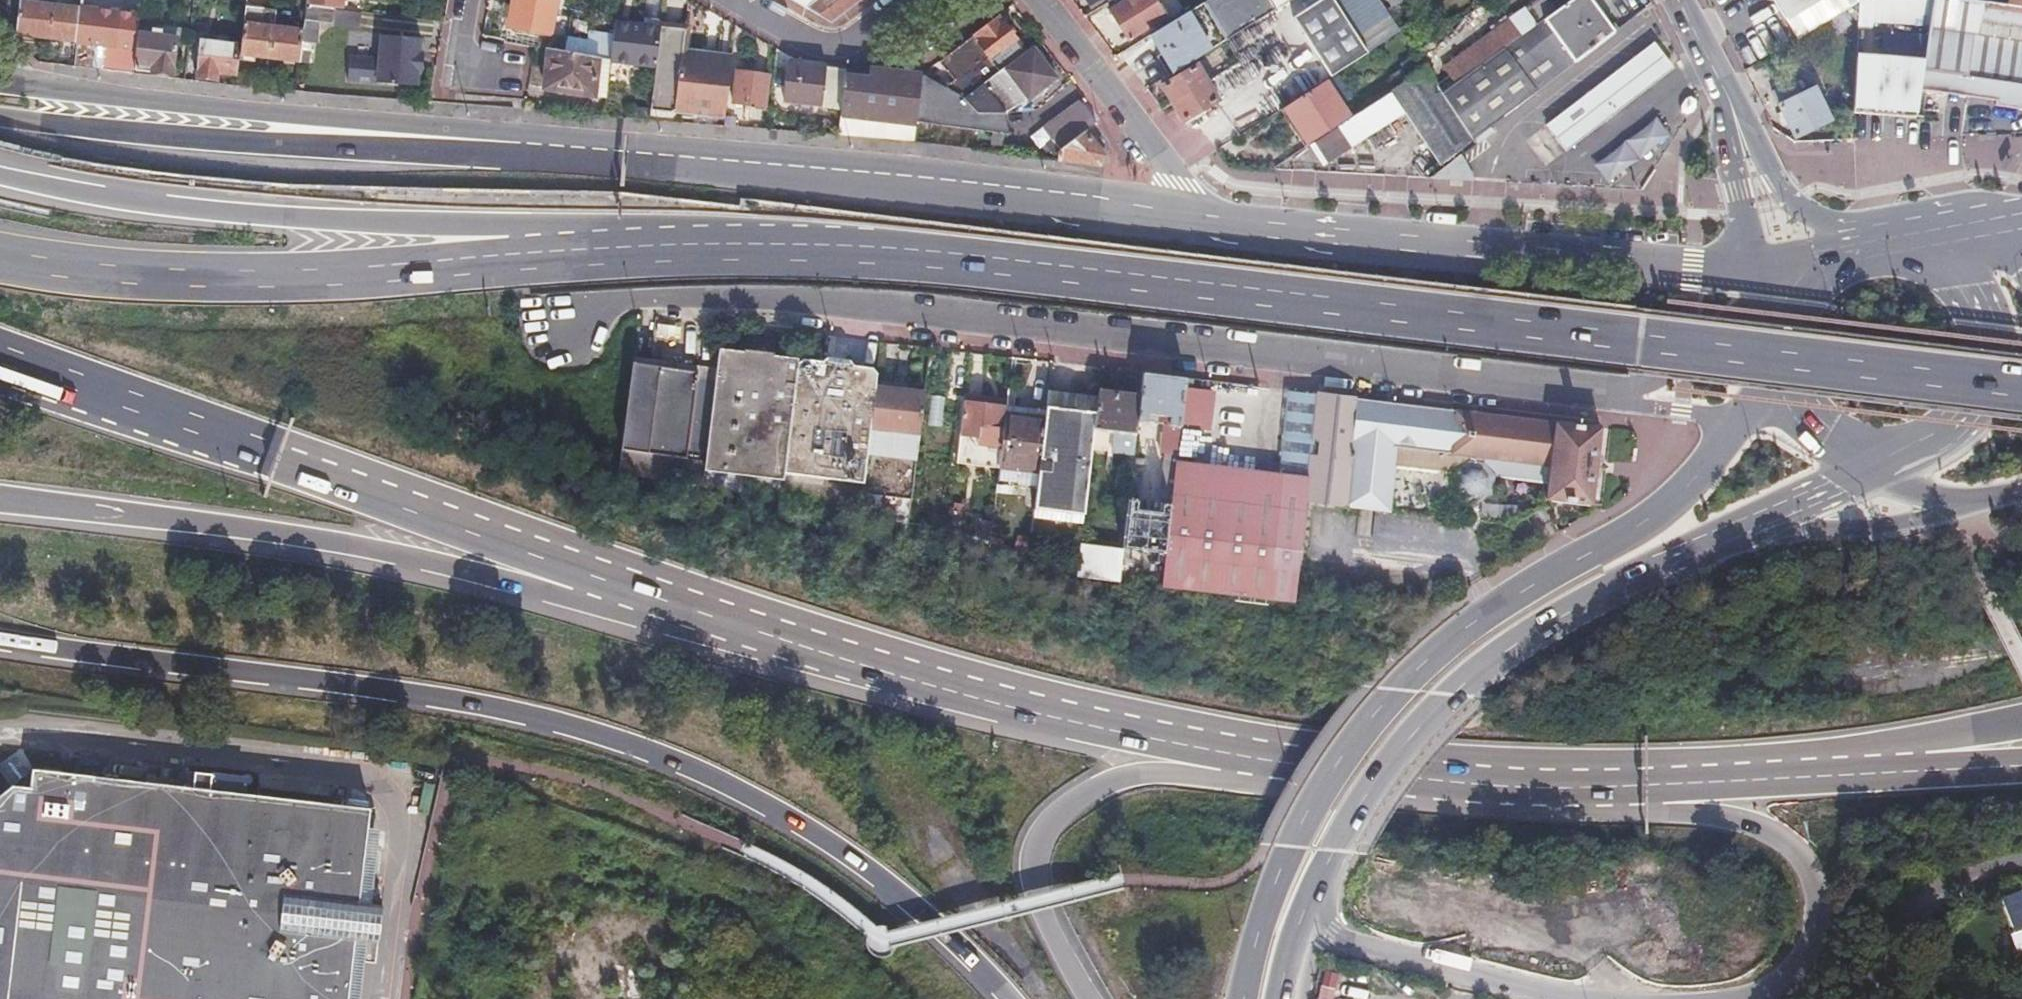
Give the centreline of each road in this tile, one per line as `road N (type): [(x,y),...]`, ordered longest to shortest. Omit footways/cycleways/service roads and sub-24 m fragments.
road 1 (trunk): [(2021,390),(879,253),(639,245),(518,254)]
road 2 (trunk): [(0,638),(509,711),(613,737),(794,820),(926,914),(1012,998)]
road 3 (residential): [(1621,397),(843,304),(623,300),(563,324)]
road 4 (primary): [(1739,417),(1678,497),(1455,637),(1396,689),(1304,811),(1276,879),(1245,998)]
road 5 (trunk): [(586,579),(1235,754)]
road 6 (primary): [(1177,214),(532,149)]
road 7 (trunk): [(0,363),(449,516),(586,579)]
road 8 (trunk): [(0,498),(354,543),(513,579),(586,579)]
road 9 (primary): [(1757,278),(1177,214)]
road 10 (primary): [(1311,899),(1357,816),(1454,695),(1570,616),(1727,535)]
road 11 (motorway): [(532,149),(232,142),(0,117)]
road 12 (trunk): [(518,254),(467,228),(206,212),(0,179)]
road 13 (trunk): [(518,254),(370,275),(260,278),(84,272),(0,260)]
road 14 (primary): [(532,149),(489,127),(36,89)]
road 15 (trunk): [(1235,754),(1399,774),(1644,786)]
road 16 (trunk): [(1089,998),(1035,887),(1041,841),(1053,819),(1113,779),(1235,754)]
road 17 (trunk): [(1644,786),(1672,812),(1746,819),(1776,833),(1818,881),(1819,934),(1798,974),(1744,998)]
road 18 (unclassified): [(1568,998),(1342,941),(1328,932),(1311,899)]
road 19 (trunk): [(1644,786),(1912,766)]
road 20 (residential): [(1177,214),(1176,182),(1041,0)]
road 21 (trunk): [(1727,535),(1930,518),(1968,507)]
road 22 (unclassified): [(2021,854),(1944,878),(1860,998)]
road 23 (secondary): [(1874,254),(1783,199),(1729,105)]
road 24 (residential): [(730,0),(797,40),(826,45),(900,0)]
road 25 (secondary): [(1729,105),(1757,278)]
road 26 (primary): [(1857,470),(1929,432),(1998,373)]
road 27 (residential): [(1761,302),(1621,397)]
road 28 (primary): [(1727,535),(1857,470)]
road 29 (primary): [(1998,373),(1950,239)]
road 30 (residential): [(1621,397),(1678,414),(1739,417)]

